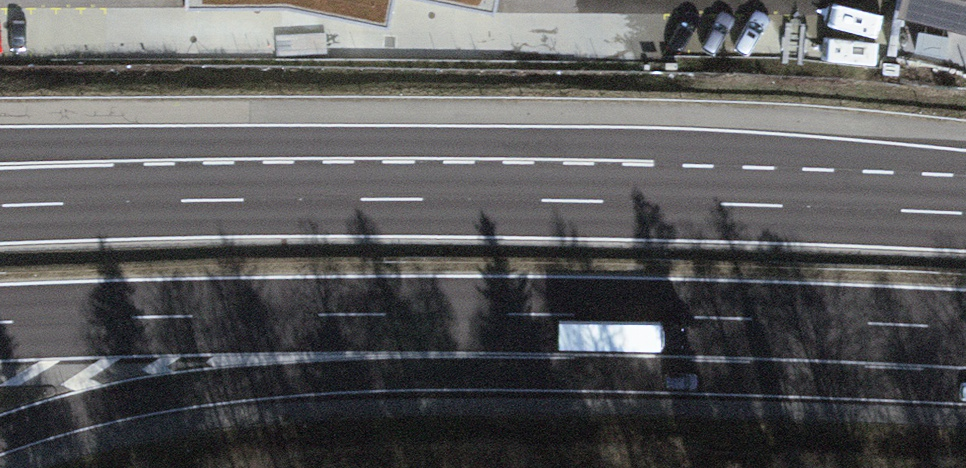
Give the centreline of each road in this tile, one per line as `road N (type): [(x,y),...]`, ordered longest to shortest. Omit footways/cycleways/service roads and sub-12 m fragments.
road 1 (motorway): [(0,439),(195,390),(728,321)]
road 2 (motorway): [(733,203),(0,174)]
road 3 (motorway): [(733,203),(0,203)]
road 4 (motorway): [(0,326),(728,321)]
road 5 (motorway): [(728,321),(965,332)]
road 6 (motorway): [(965,212),(733,203)]

